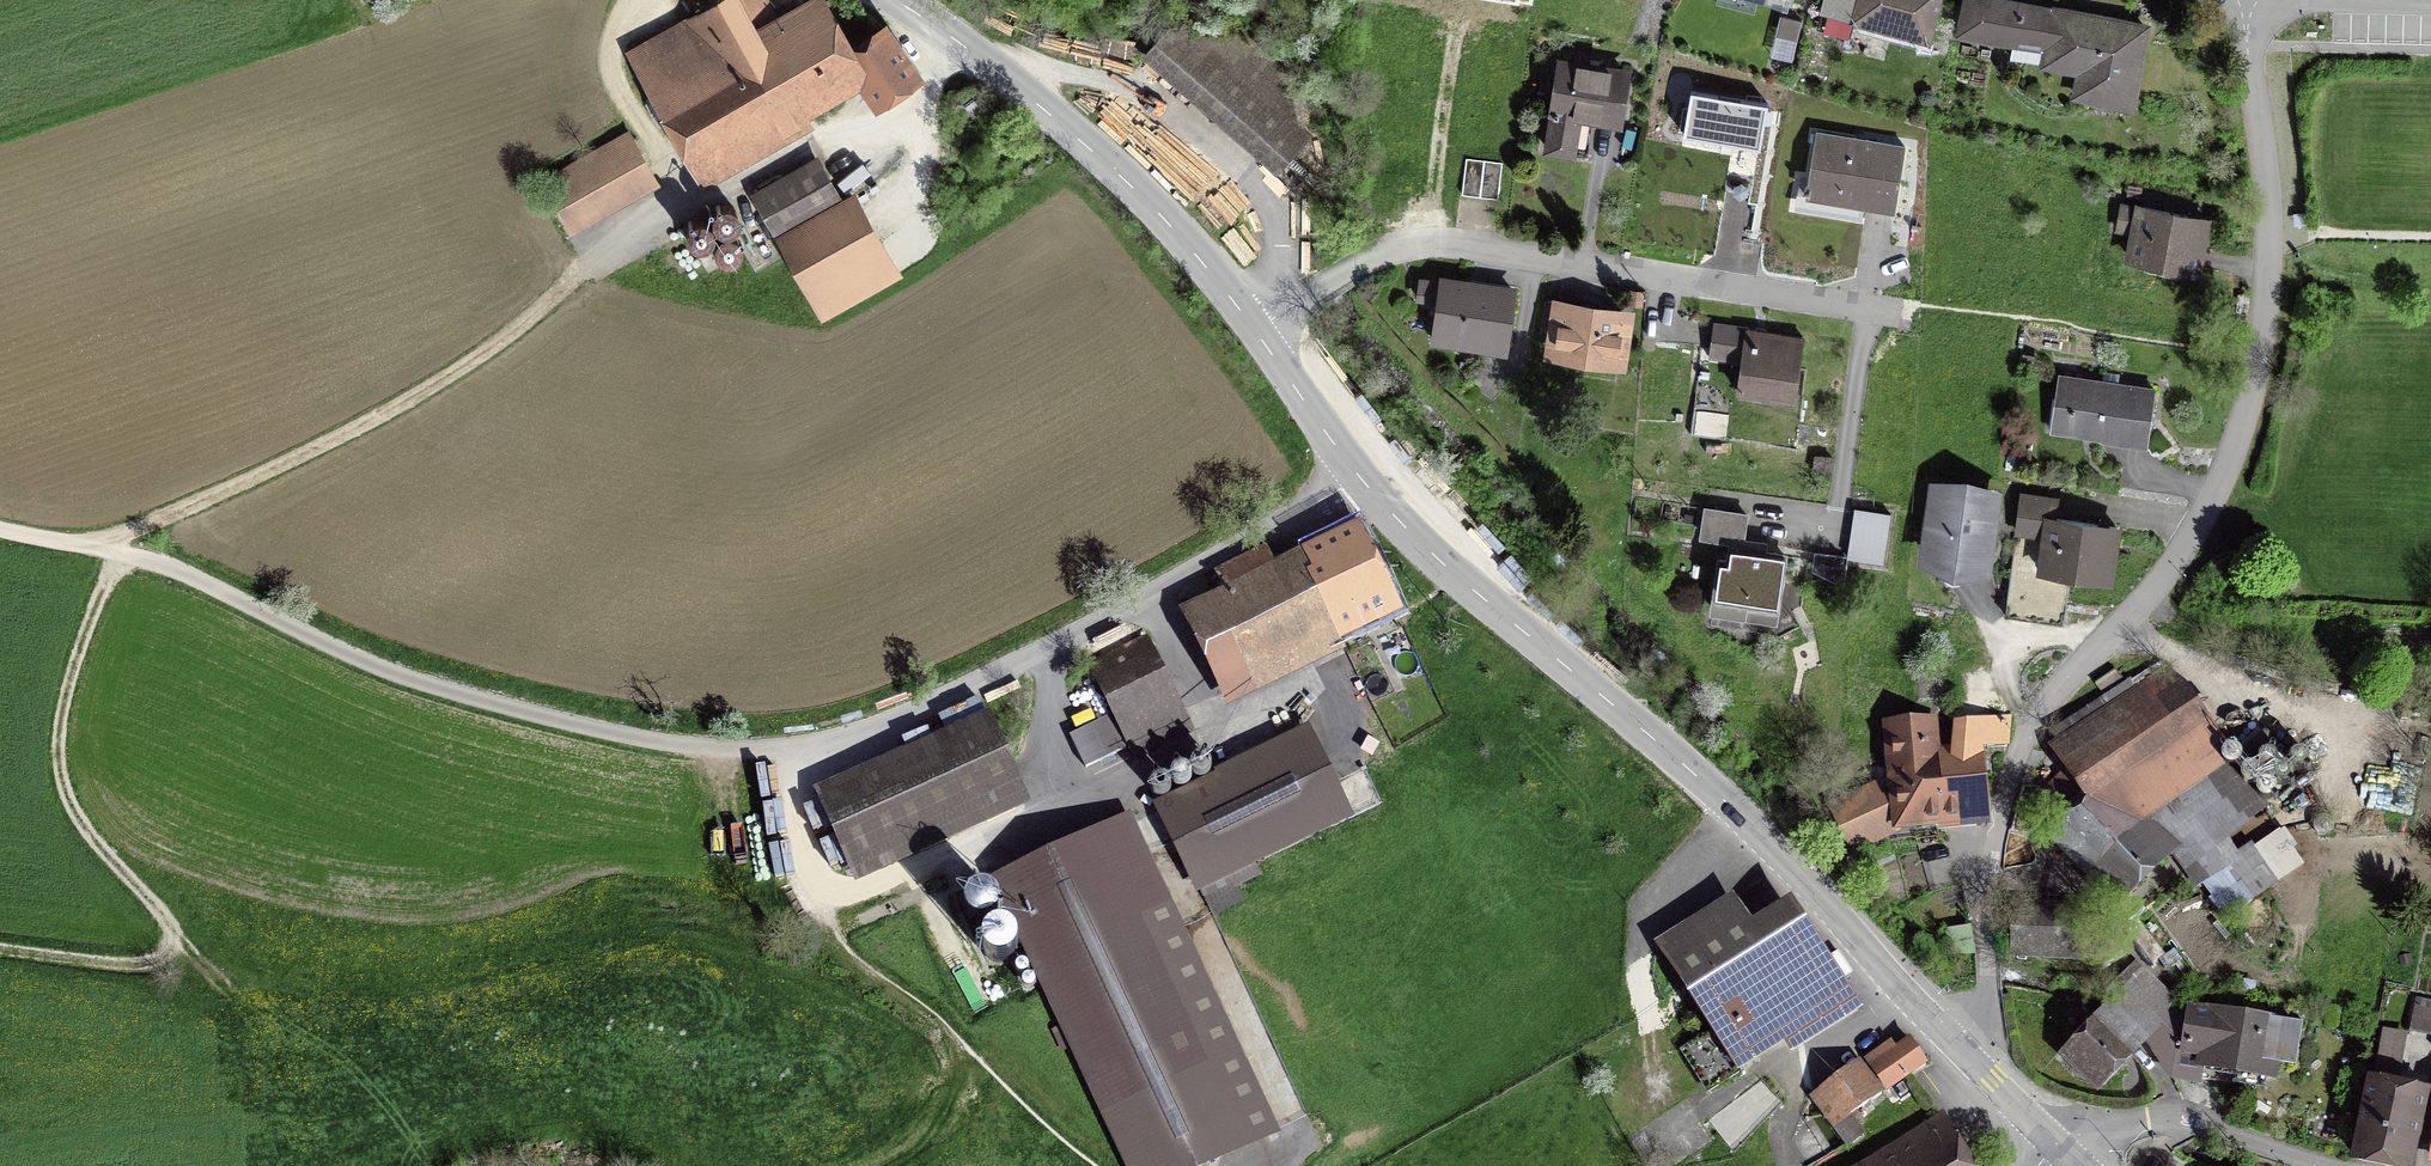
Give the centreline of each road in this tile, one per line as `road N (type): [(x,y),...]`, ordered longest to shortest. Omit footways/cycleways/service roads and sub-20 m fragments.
road 1 (residential): [(113,548),(181,570),(359,662),(451,693),(630,739),(792,748),(843,737),(1146,592),(1354,477)]
road 2 (residential): [(2248,0),(2269,249),(2260,351),(2243,420),(2203,516),(2141,608),(2033,718),(2012,762),(1986,876),(1988,1001),(1955,1041)]
road 3 (track): [(632,0),(615,35),(610,71),(675,190),(667,221),(576,278),(439,384),(113,548)]
road 4 (tertiary): [(1955,1041),(1754,830),(1354,477)]
road 5 (tertiary): [(1354,477),(1254,330),(1166,225),(1058,120),(895,0)]
road 6 (track): [(113,548),(69,678),(56,758),(74,817),(160,908),(172,929),(171,947),(142,963),(0,948)]
road 7 (track): [(792,748),(796,823),(839,952),(933,1018),(953,1051)]
road 8 (residential): [(2057,1144),(2091,1127),(2195,1122),(2328,1165)]
road 9 (tertiary): [(2057,1144),(1955,1041)]
road 10 (track): [(953,1051),(946,1110),(921,1146),(893,1165)]

